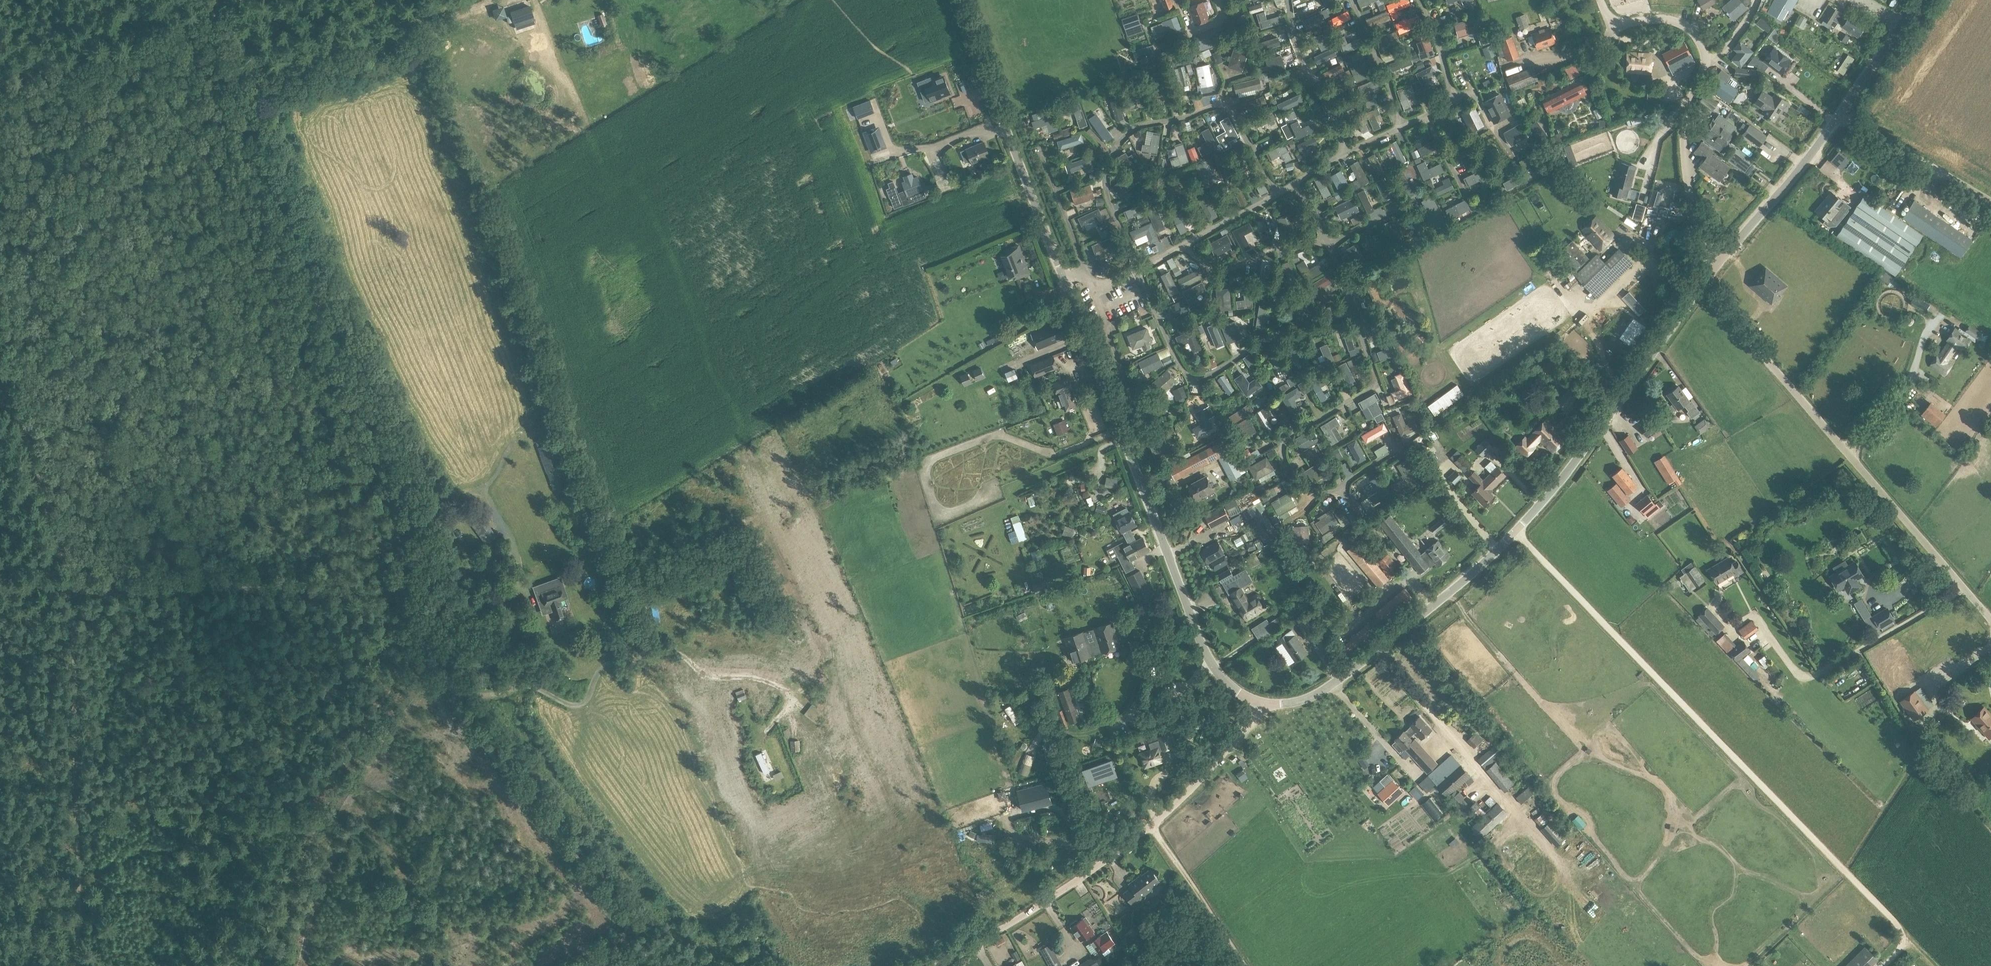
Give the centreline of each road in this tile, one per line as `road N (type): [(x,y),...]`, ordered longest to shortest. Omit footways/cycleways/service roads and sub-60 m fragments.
road 1 (unclassified): [(1260,703),(1208,658),(1008,131)]
road 2 (unclassified): [(1260,703),(1298,701),(1332,684),(1517,529),(1703,284)]
road 3 (track): [(399,585),(389,481),(245,123),(225,0)]
road 4 (track): [(1517,529),(1936,965)]
road 5 (unclassified): [(1990,621),(1703,284)]
road 6 (track): [(663,965),(622,935),(625,923),(604,894),(458,710),(466,686),(434,656)]
road 7 (track): [(399,585),(0,587)]
road 8 (track): [(265,965),(373,712),(434,656)]
road 9 (unclassified): [(1721,260),(1708,249),(1685,175),(1686,110),(1708,62),(1699,42),(1676,22),(1611,21),(1601,0)]
road 10 (track): [(0,370),(309,278)]
road 11 (unclassified): [(936,965),(1151,826)]
road 12 (track): [(228,6),(0,82)]
road 13 (track): [(237,57),(326,48),(455,0)]
road 14 (unclassified): [(571,56),(586,77),(606,79),(734,0)]
road 15 (unclassified): [(1721,260),(1840,113)]
road 16 (unclassified): [(1990,201),(1840,113)]
road 17 (unclassified): [(1151,826),(1243,965)]
road 18 (unclassified): [(1151,826),(1215,764),(1260,703)]
road 19 (unclassified): [(1008,131),(959,0)]
road 20 (unclassified): [(1840,113),(1918,0)]

